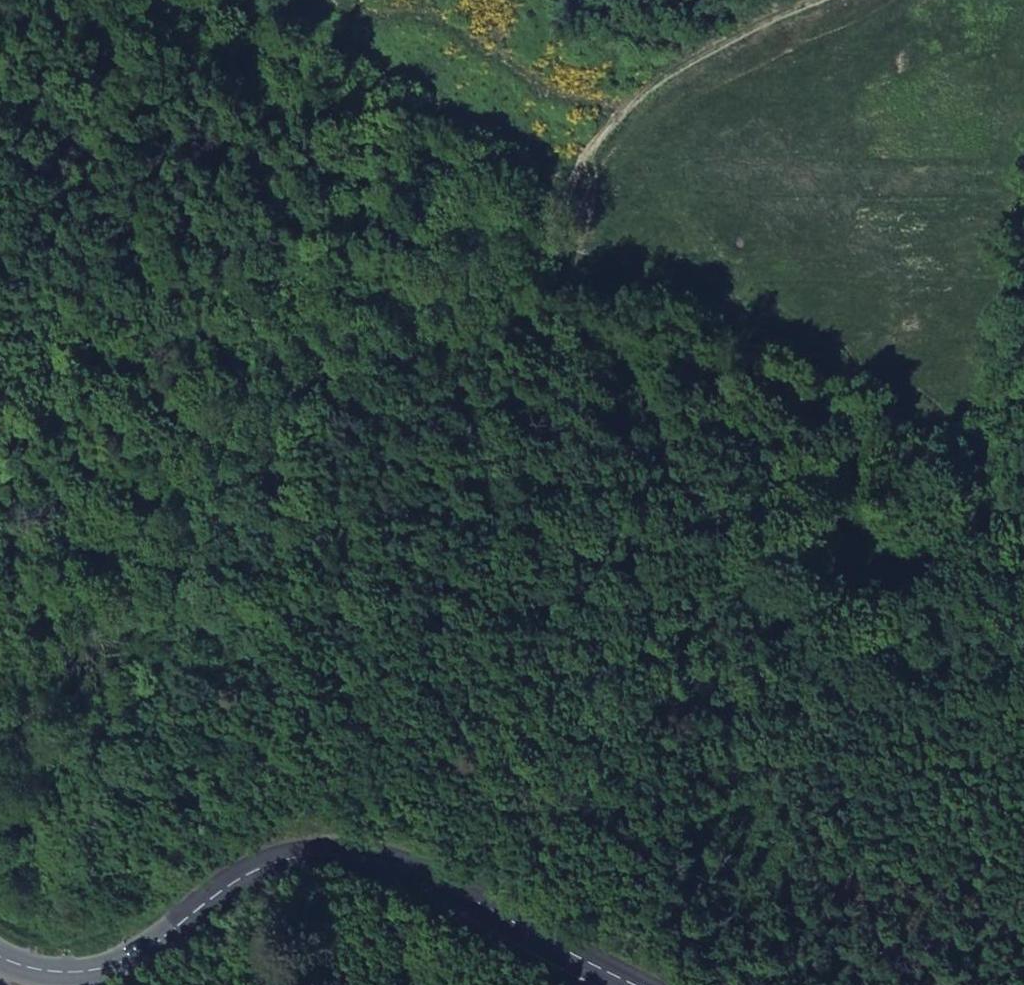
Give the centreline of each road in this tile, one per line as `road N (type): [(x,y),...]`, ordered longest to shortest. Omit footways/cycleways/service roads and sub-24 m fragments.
road 1 (secondary): [(634,984),(396,868),(328,858),(255,875),(106,975),(50,977),(0,960)]

